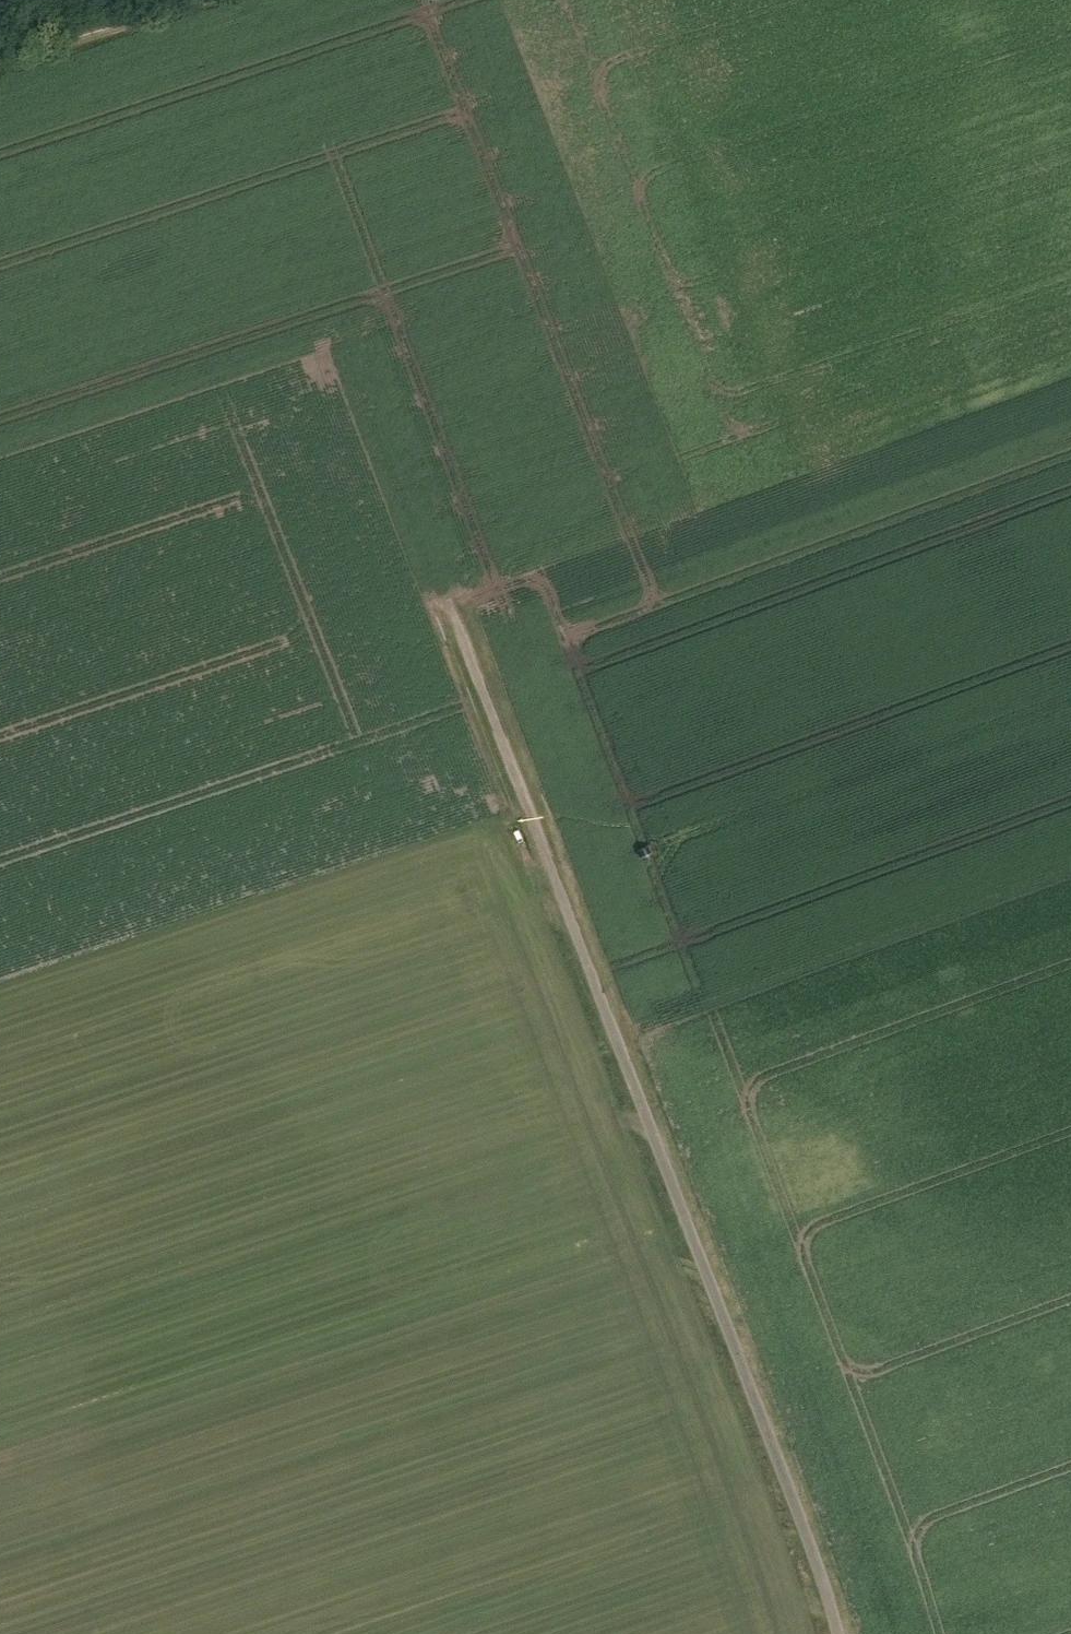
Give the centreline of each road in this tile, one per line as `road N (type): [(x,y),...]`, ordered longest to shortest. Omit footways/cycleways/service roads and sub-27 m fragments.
road 1 (unclassified): [(838,1633),(449,602)]
road 2 (track): [(201,0),(0,68)]

